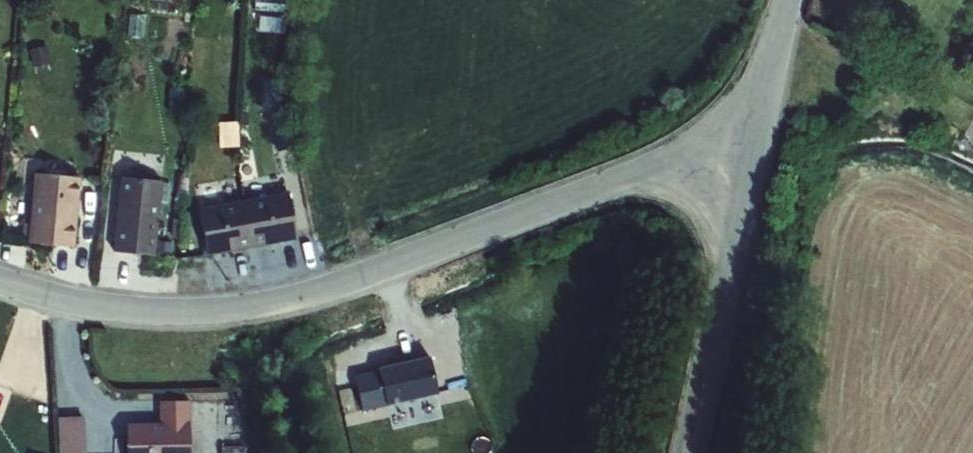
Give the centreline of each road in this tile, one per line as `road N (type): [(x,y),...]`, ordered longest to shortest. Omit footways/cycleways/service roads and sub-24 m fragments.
road 1 (residential): [(760,98),(693,170),(261,308),(184,316),(82,309),(0,285)]
road 2 (residential): [(684,452),(760,98)]

